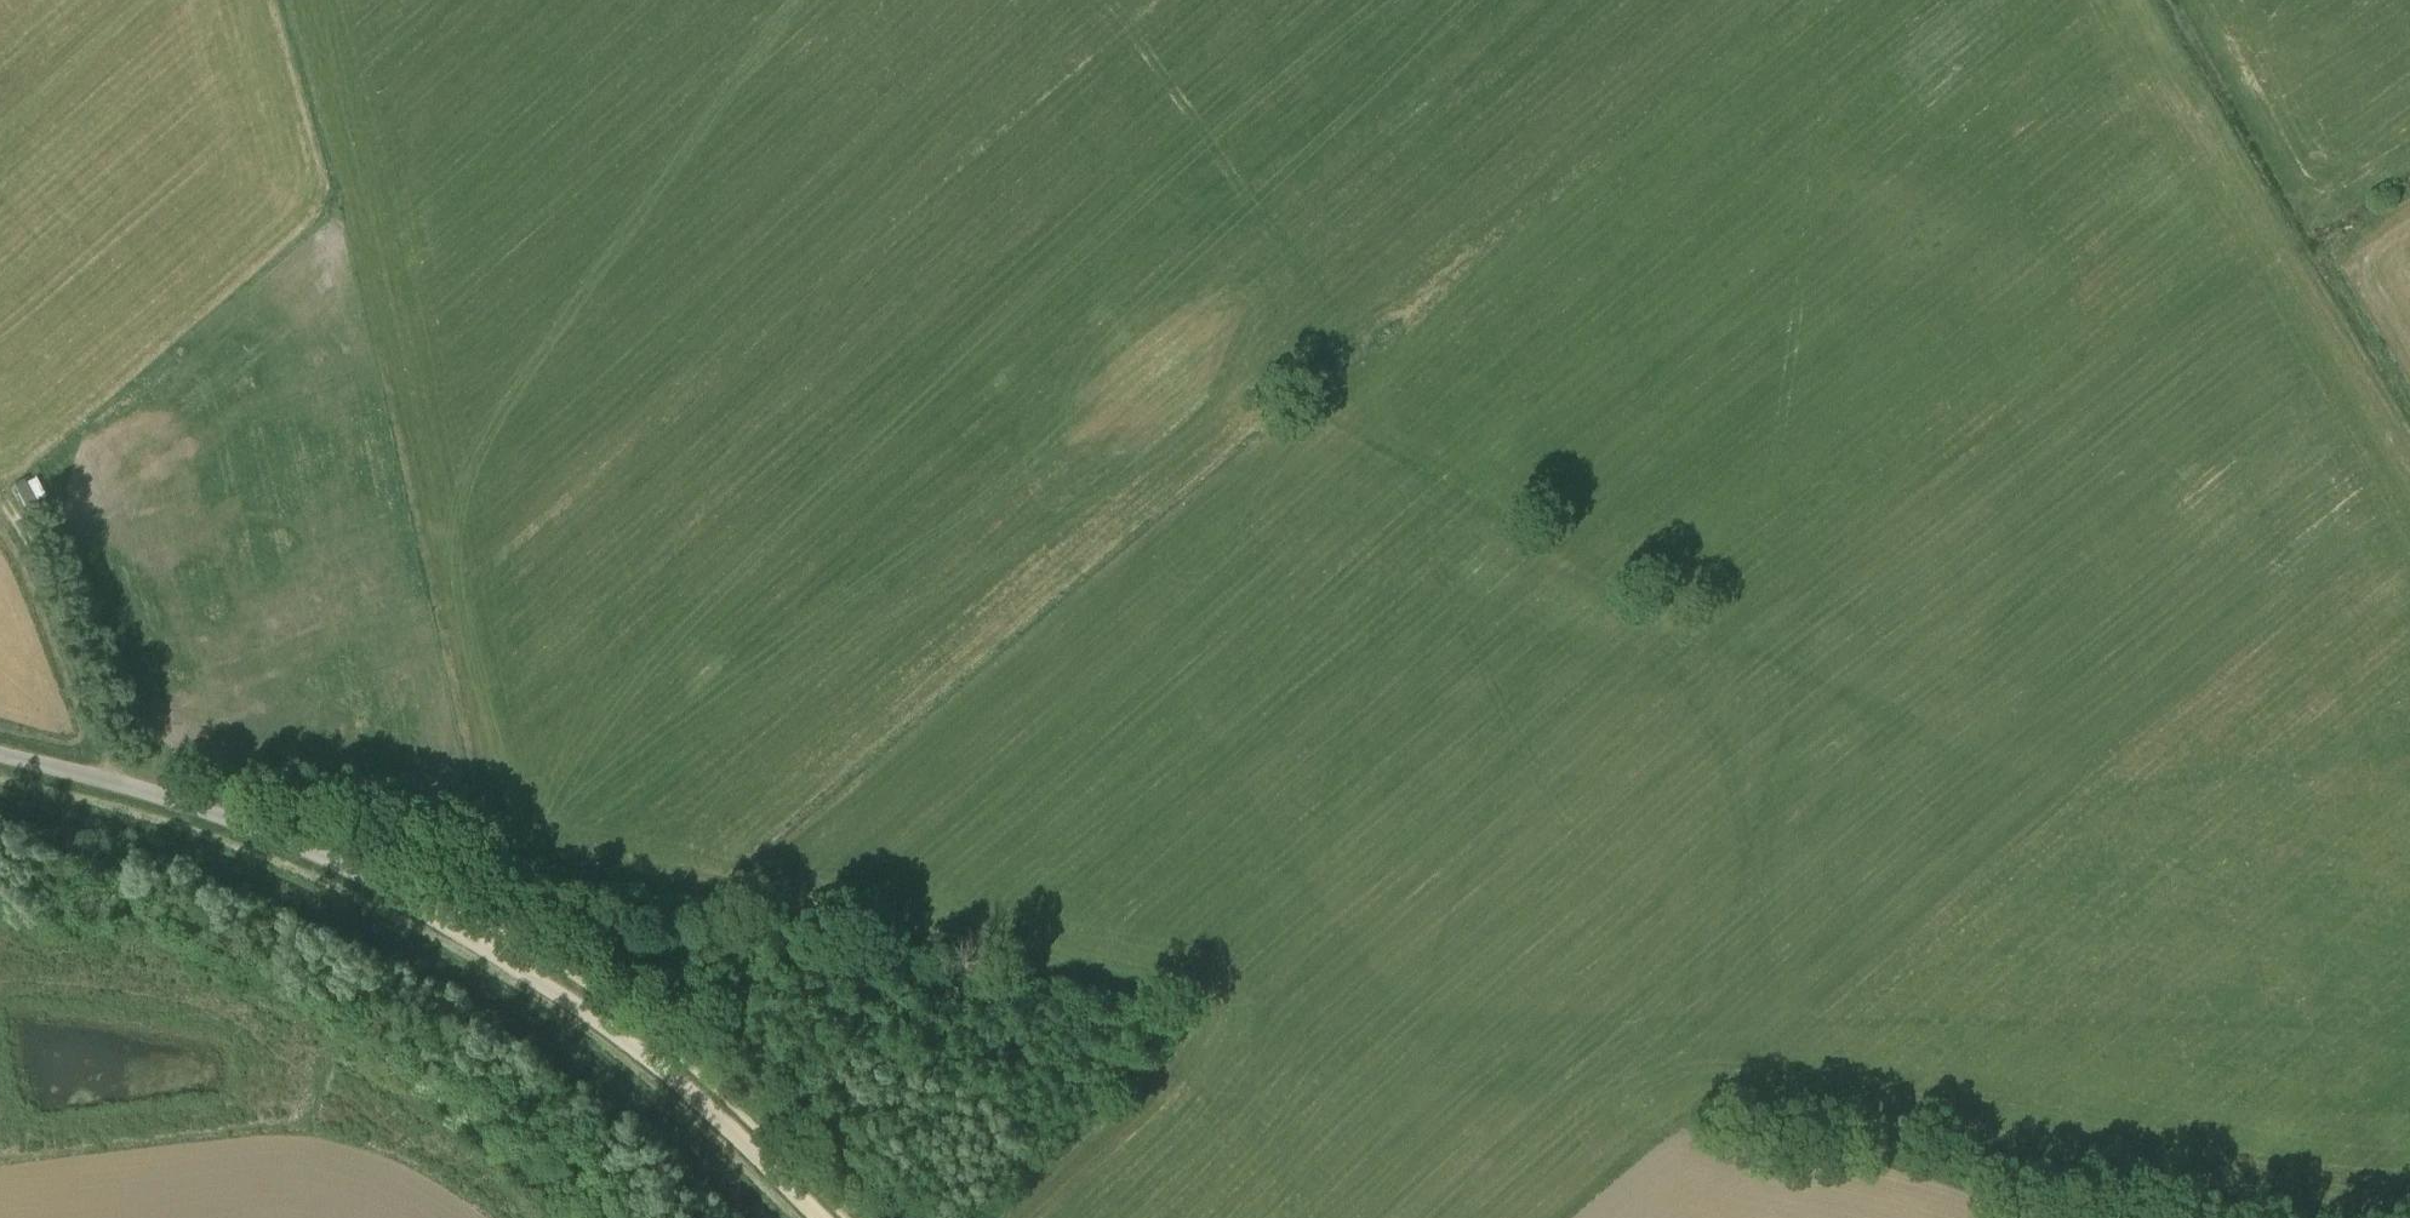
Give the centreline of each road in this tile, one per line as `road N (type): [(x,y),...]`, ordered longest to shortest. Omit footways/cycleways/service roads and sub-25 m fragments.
road 1 (unclassified): [(821,1217),(717,1115),(612,1029),(405,897),(175,801),(0,753)]

